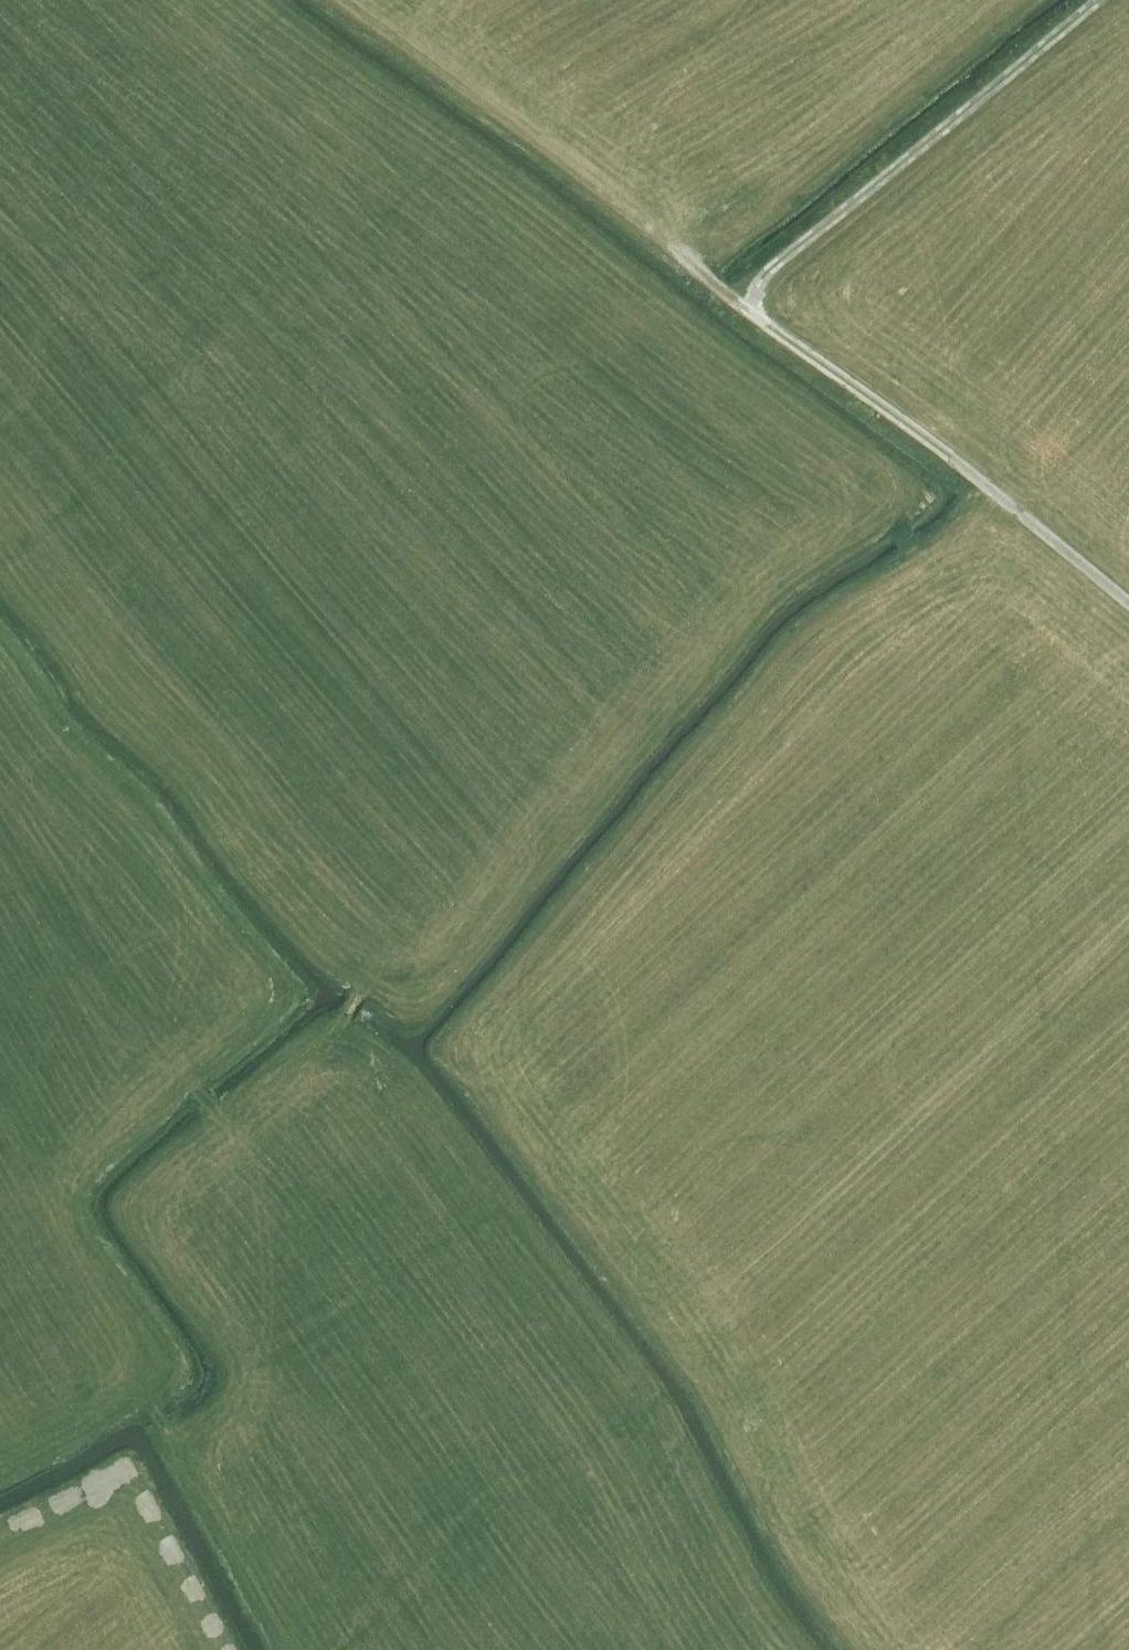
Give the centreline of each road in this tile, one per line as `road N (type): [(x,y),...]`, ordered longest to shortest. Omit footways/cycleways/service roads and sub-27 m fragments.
road 1 (track): [(736,299),(1082,0)]

